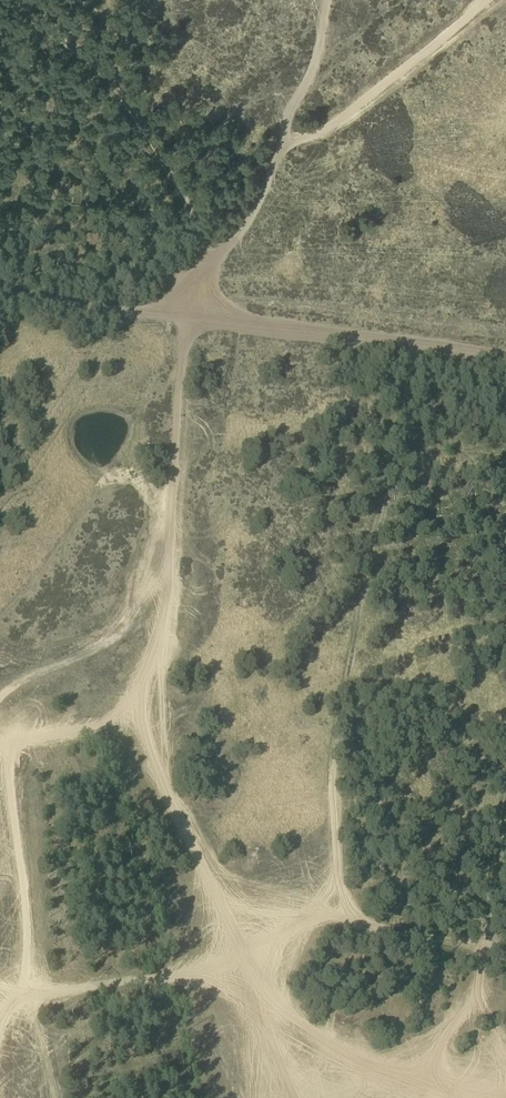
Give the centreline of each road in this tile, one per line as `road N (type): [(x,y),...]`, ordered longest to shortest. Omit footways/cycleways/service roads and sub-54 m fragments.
road 1 (track): [(488,940),(390,936),(345,911),(339,863),(338,755),(351,639),(400,406),(419,351)]
road 2 (track): [(187,319),(155,724),(253,995)]
road 3 (track): [(0,294),(505,363)]
road 4 (track): [(345,911),(283,919),(253,995),(268,1097)]
road 5 (track): [(505,948),(488,940),(505,815)]

